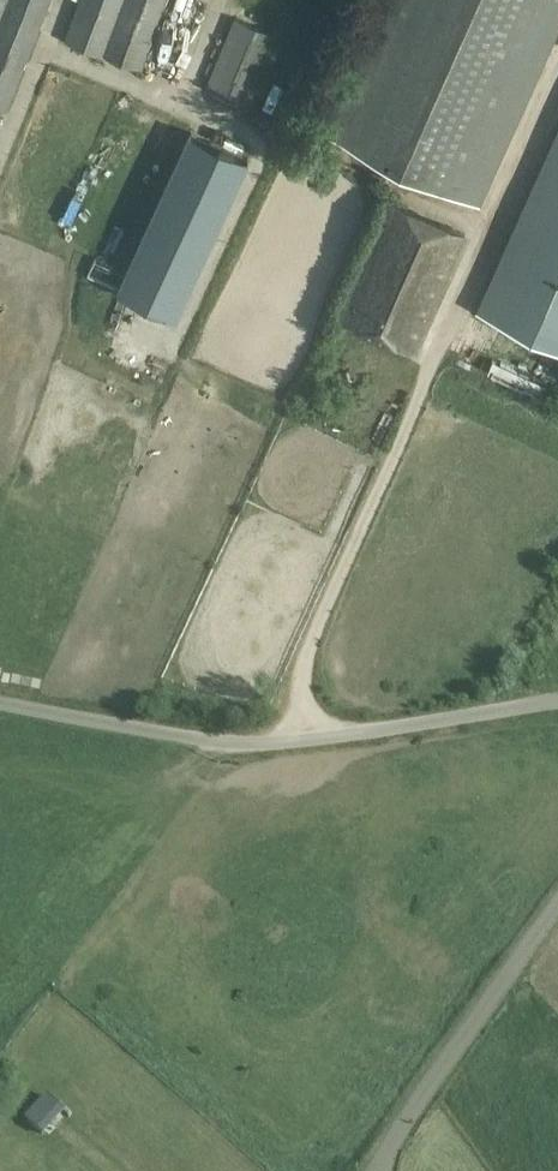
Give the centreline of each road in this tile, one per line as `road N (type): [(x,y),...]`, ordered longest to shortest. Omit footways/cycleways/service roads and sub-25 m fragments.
road 1 (track): [(557,82),(308,652),(296,739)]
road 2 (unclassified): [(557,699),(296,739),(208,739),(0,701)]
road 3 (unclassified): [(374,1170),(557,910)]

